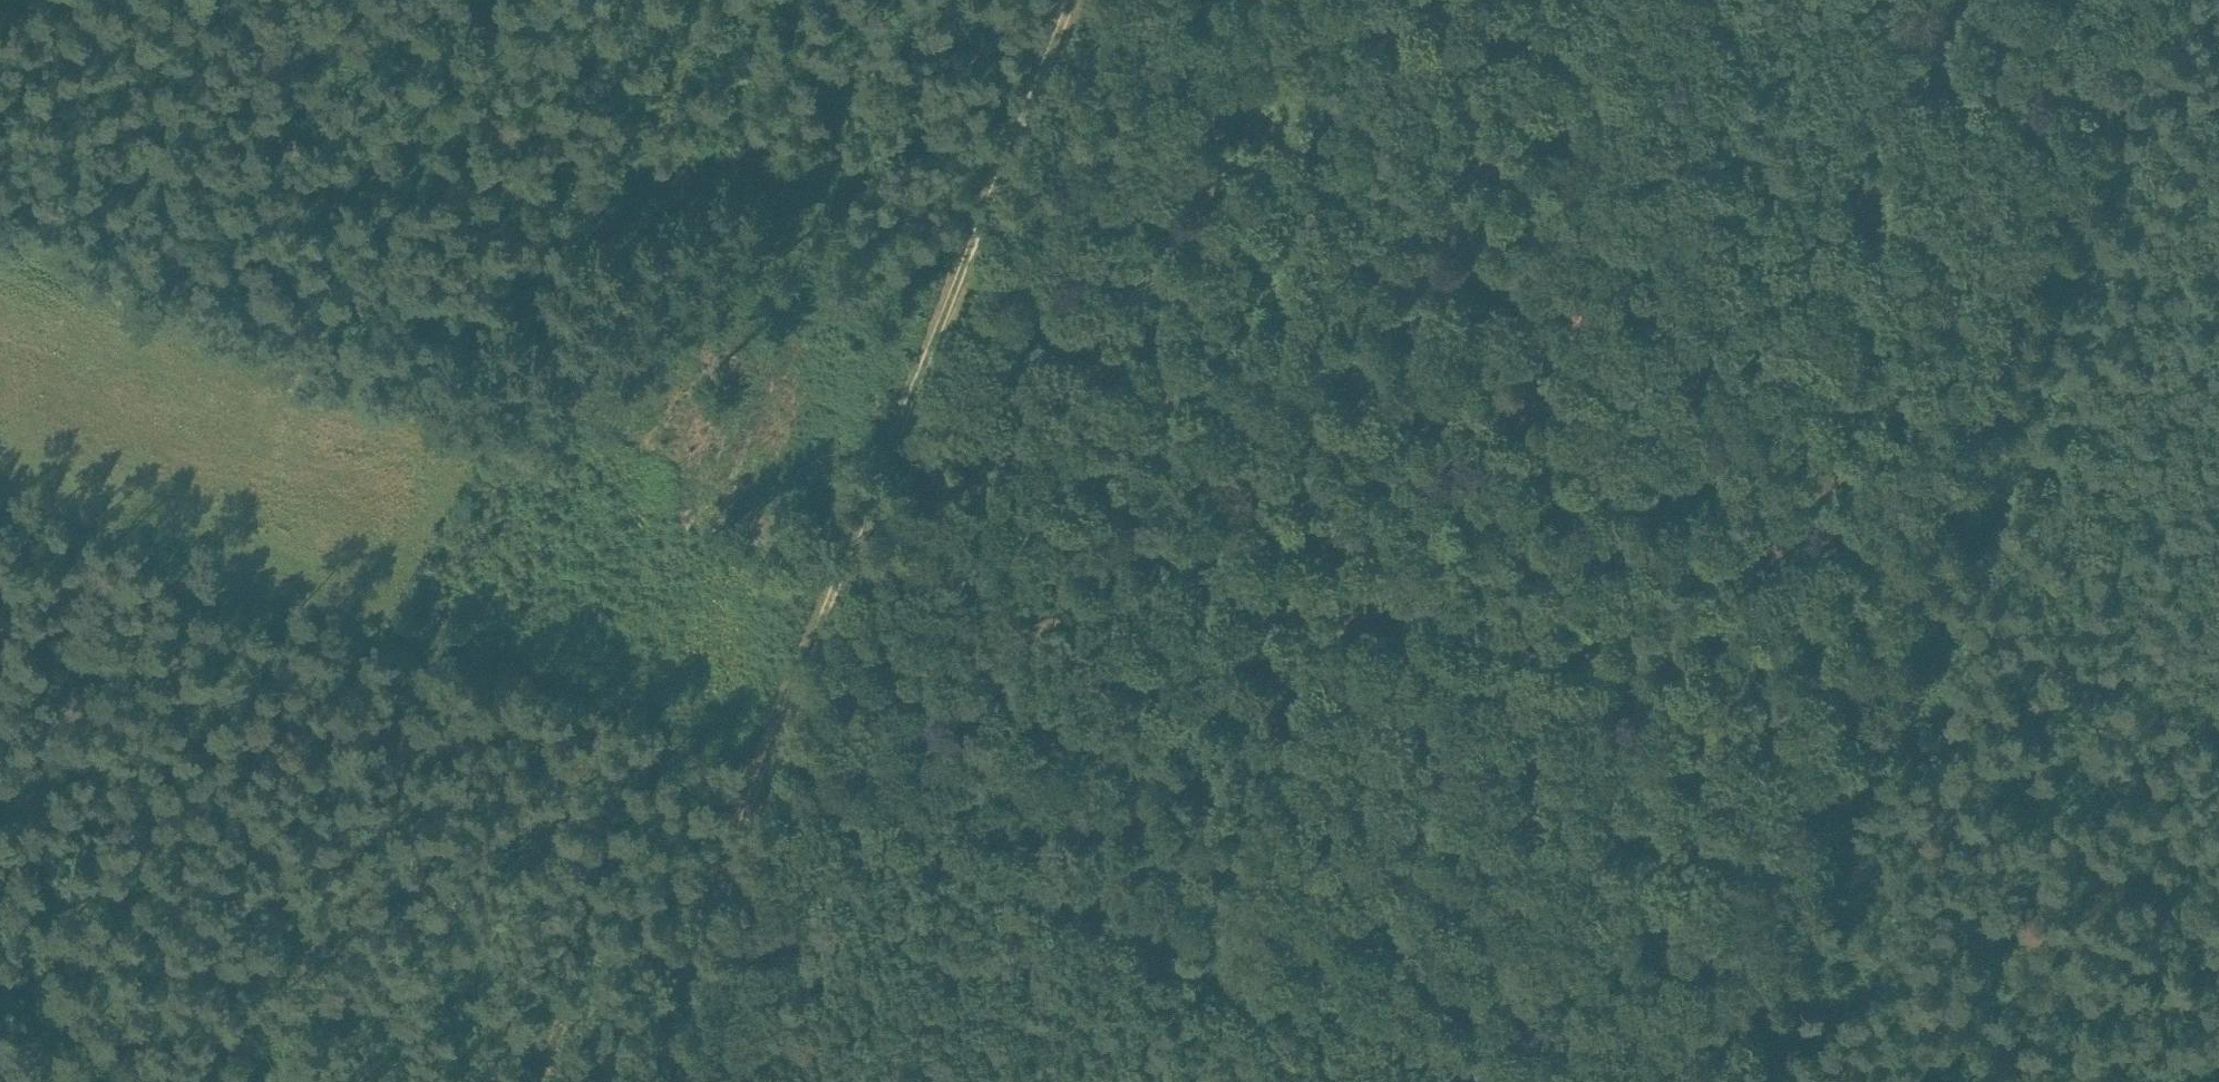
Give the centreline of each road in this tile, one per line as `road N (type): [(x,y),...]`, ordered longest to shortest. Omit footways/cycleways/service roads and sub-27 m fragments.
road 1 (track): [(685,1081),(800,799),(983,250),(1099,0)]
road 2 (track): [(1769,1081),(2156,0)]
road 3 (track): [(1616,1081),(800,799)]
road 4 (track): [(1349,0),(983,250)]

